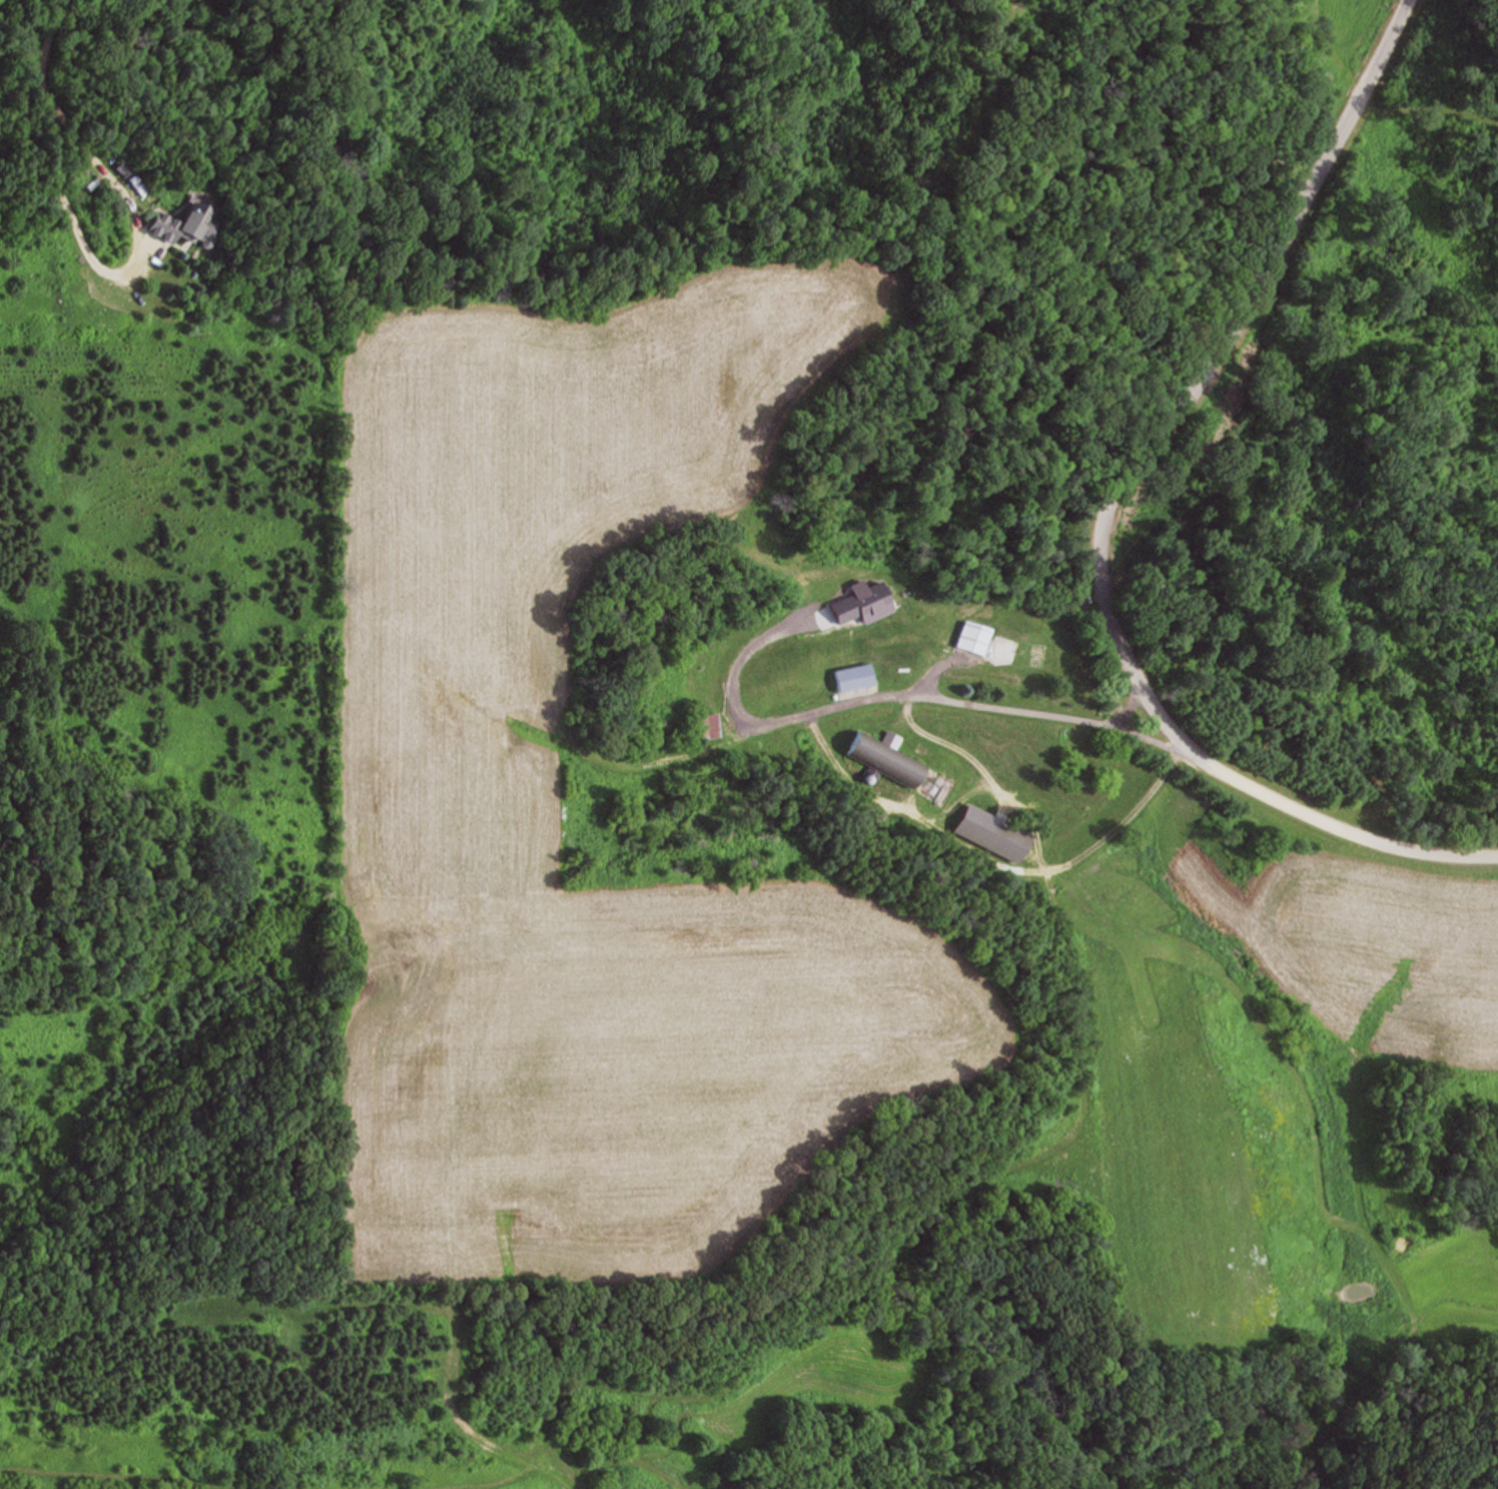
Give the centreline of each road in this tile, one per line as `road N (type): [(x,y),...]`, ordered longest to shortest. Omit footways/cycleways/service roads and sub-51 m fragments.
road 1 (residential): [(1497,849),(1387,838),(1216,763),(1154,706),(1119,634),(1099,563),(1101,529),(1240,324),(1292,271),(1408,0)]

